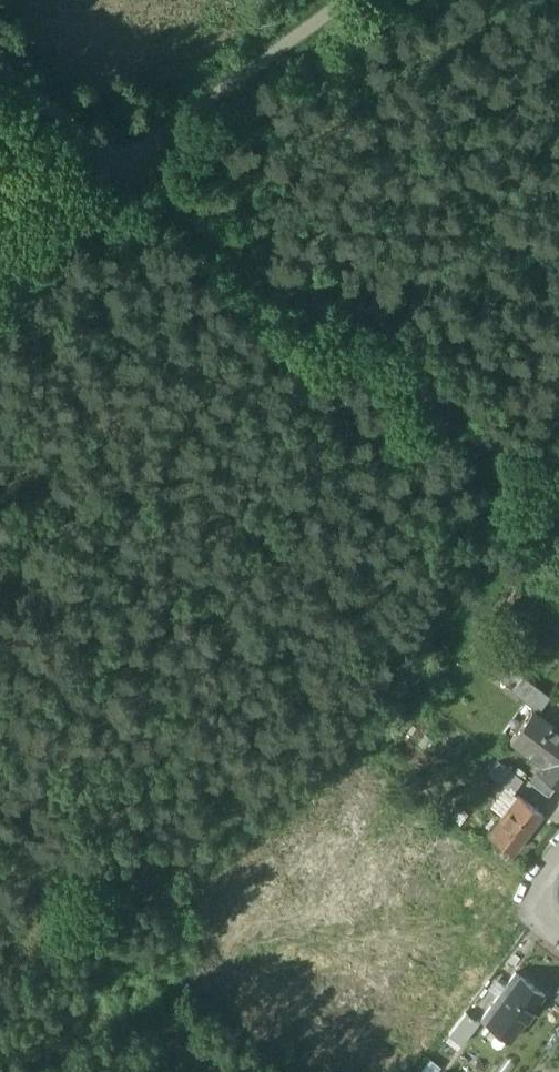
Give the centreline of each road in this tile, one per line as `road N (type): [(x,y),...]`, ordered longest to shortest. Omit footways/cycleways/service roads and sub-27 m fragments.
road 1 (track): [(558,496),(0,74)]
road 2 (residential): [(352,0),(121,165)]
road 3 (unclassified): [(0,249),(121,165)]

